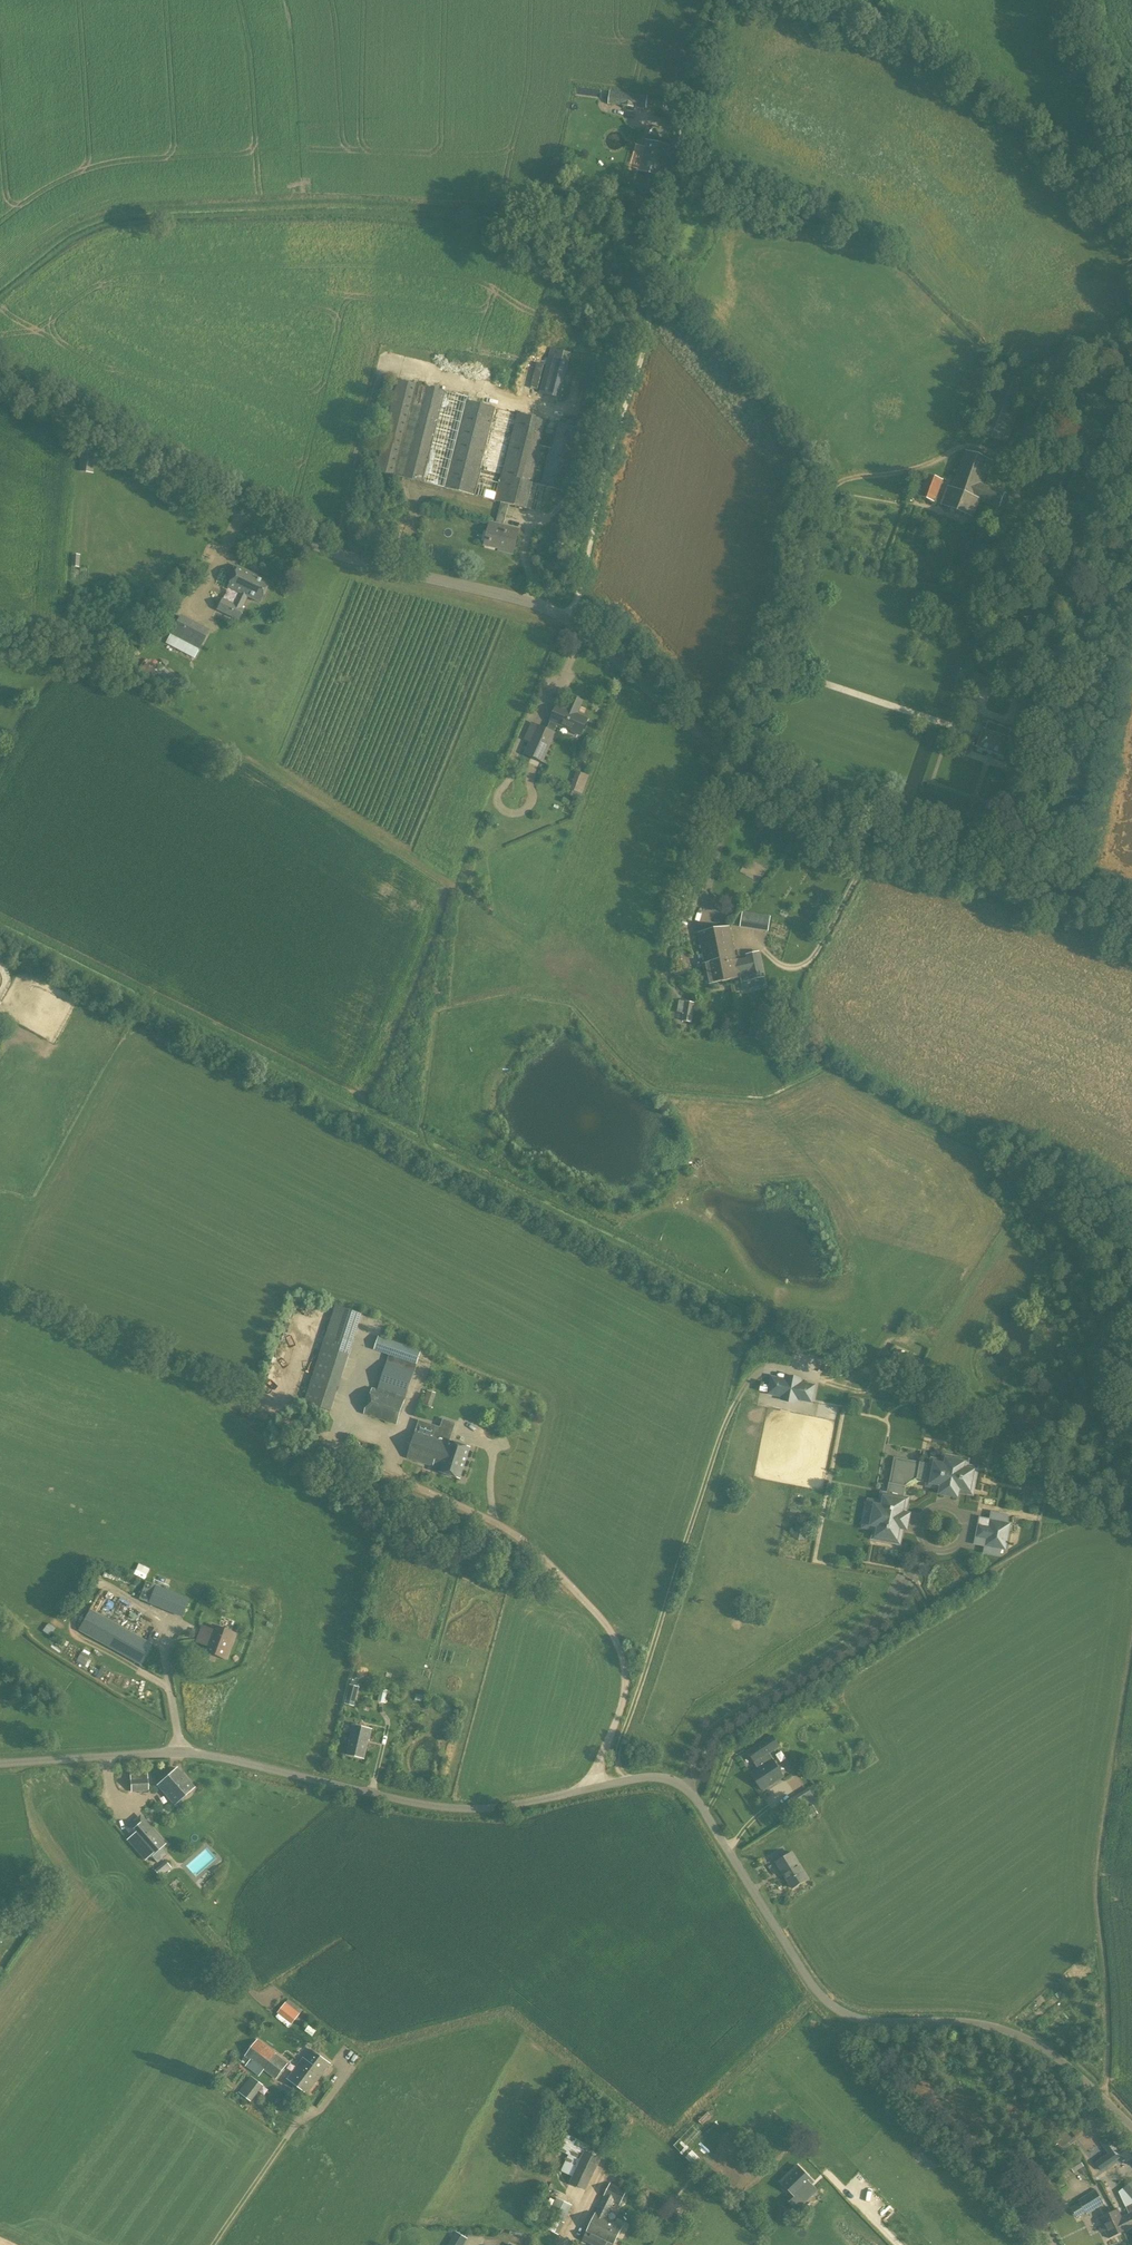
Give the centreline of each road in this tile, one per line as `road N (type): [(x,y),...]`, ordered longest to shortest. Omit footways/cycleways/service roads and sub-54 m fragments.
road 1 (unclassified): [(1131,2129),(1060,2057),(1016,2033),(970,2022),(865,2021),(835,2009),(814,1988),(697,1800),(675,1782),(640,1778),(512,1806),(449,1809),(183,1752),(0,1763)]
road 2 (unclassified): [(1131,942),(867,842),(786,799),(550,610),(321,548),(0,379)]
road 3 (track): [(590,1789),(625,1699),(626,1672),(608,1626),(495,1522),(382,1472),(258,1401)]
road 4 (track): [(567,618),(647,335),(652,220),(691,93)]
road 5 (track): [(625,1782),(618,1749),(727,1417)]
road 6 (track): [(764,949),(784,971),(805,967),(855,885),(867,842)]

